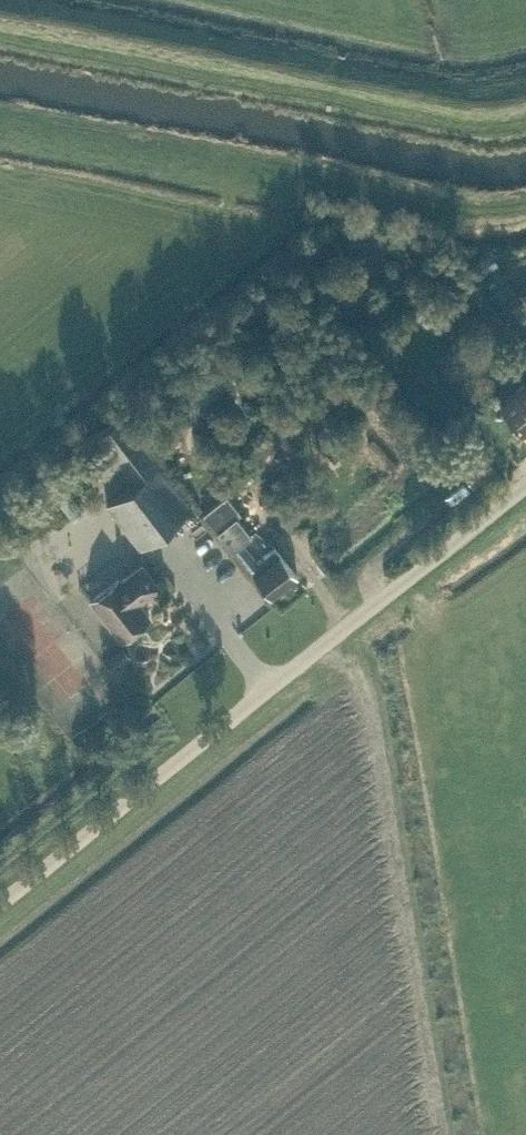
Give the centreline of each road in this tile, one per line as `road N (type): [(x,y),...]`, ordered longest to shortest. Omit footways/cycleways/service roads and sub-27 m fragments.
road 1 (unclassified): [(0,904),(525,482)]

